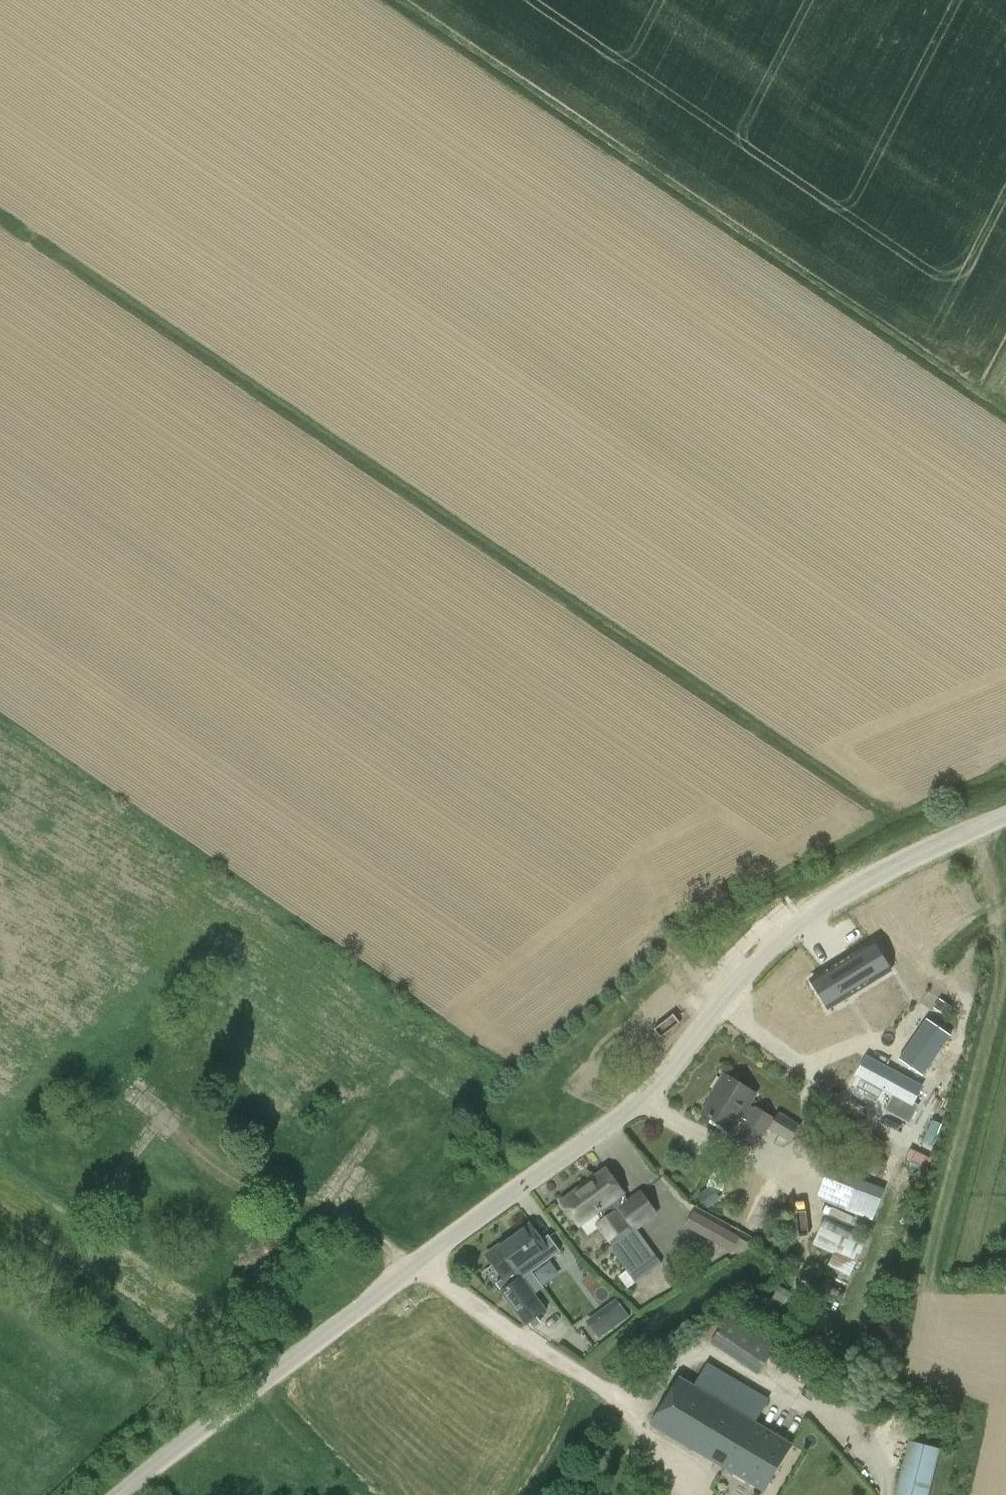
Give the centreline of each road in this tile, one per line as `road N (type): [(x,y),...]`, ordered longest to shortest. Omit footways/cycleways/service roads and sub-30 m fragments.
road 1 (motorway): [(177,1494),(353,822),(607,0)]
road 2 (motorway): [(550,0),(469,244),(304,809),(122,1494)]
road 3 (track): [(619,777),(531,963),(304,1315),(224,1494)]
road 4 (unclassified): [(420,1265),(641,1098),(748,973),(836,898),(1005,814)]
road 5 (unclassified): [(337,1494),(381,1295),(420,1265)]
road 6 (unclassified): [(625,1401),(510,1333),(420,1265)]

